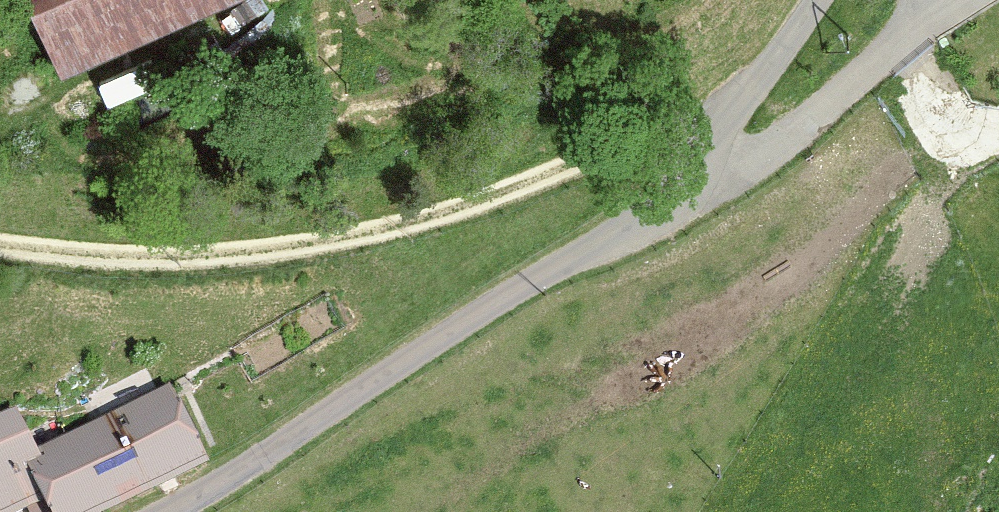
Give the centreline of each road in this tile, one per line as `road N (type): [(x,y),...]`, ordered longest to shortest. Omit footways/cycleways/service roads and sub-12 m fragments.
road 1 (unclassified): [(827,0),(672,199),(177,511)]
road 2 (track): [(771,74),(478,199),(313,238),(103,249),(0,240)]

